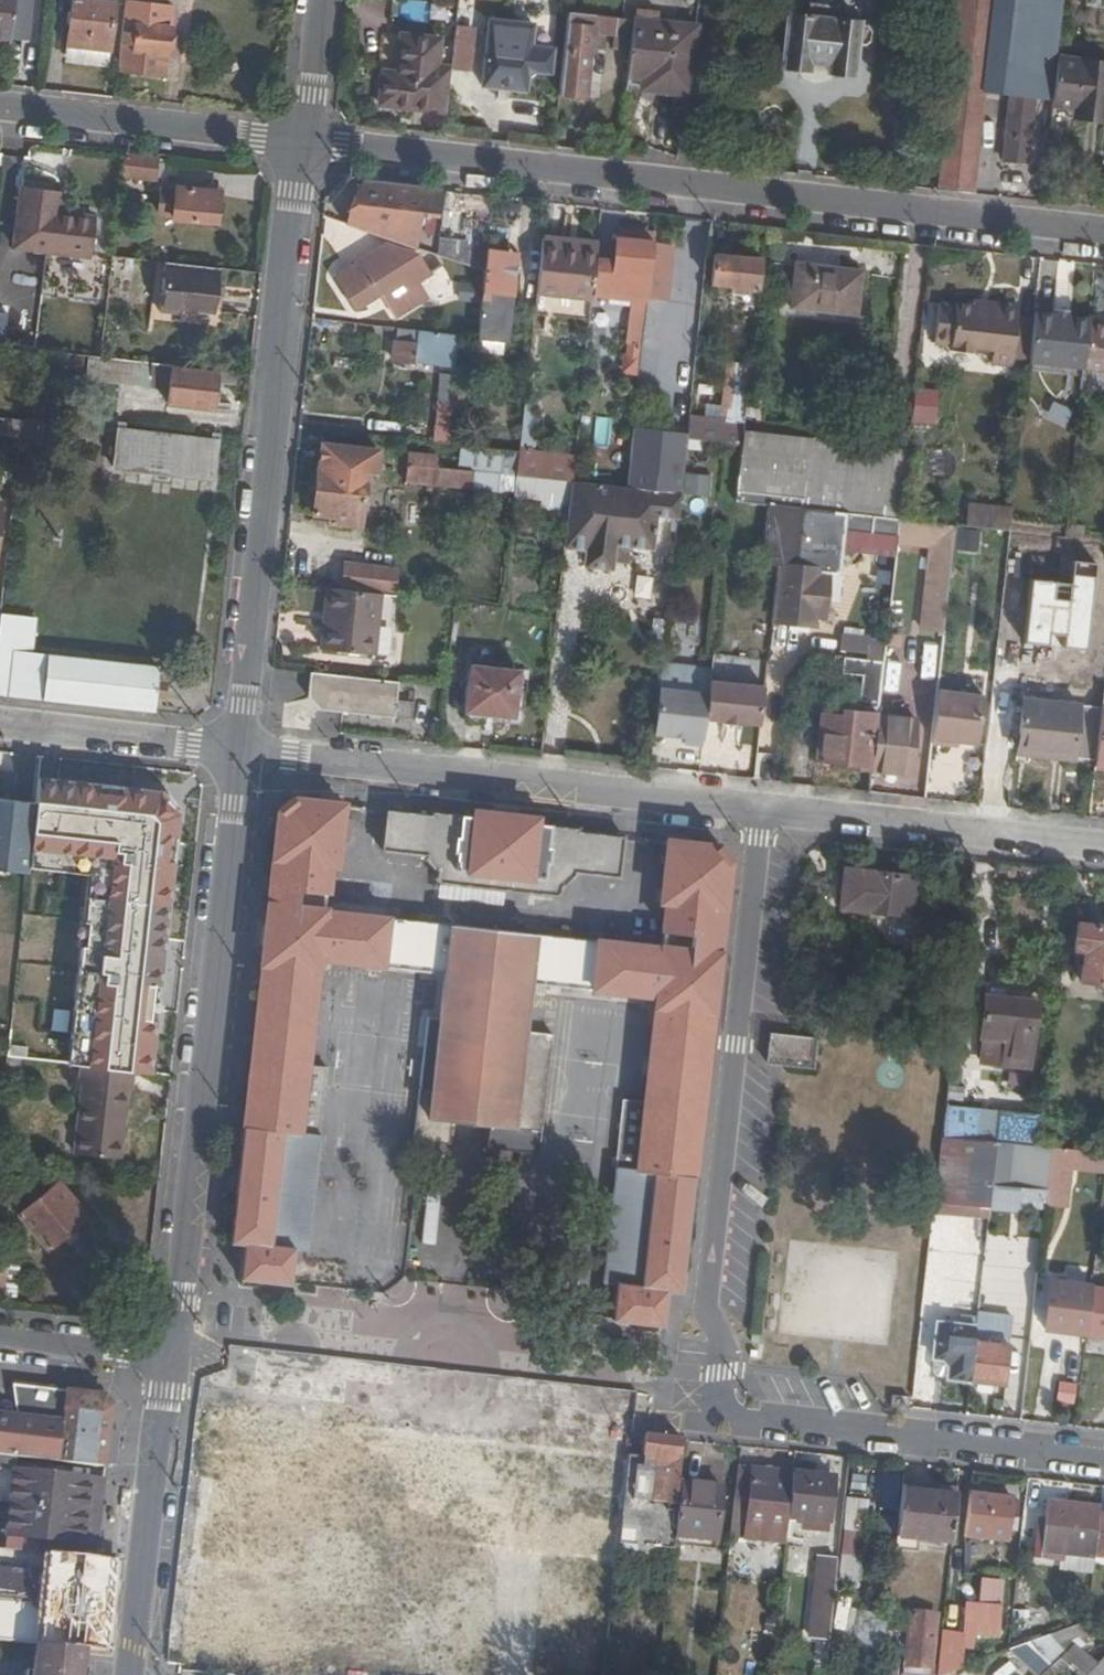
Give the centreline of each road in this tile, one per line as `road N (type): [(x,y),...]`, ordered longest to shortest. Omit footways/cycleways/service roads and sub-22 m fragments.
road 1 (residential): [(298,142),(1103,233)]
road 2 (residential): [(242,752),(298,142)]
road 3 (residential): [(175,1352),(242,752)]
road 4 (residential): [(711,1409),(767,809)]
road 5 (residential): [(767,809),(242,752)]
road 6 (residential): [(528,1674),(565,1391),(711,1409)]
road 7 (residential): [(1103,1456),(711,1409)]
road 8 (residential): [(767,809),(1103,847)]
road 9 (residential): [(133,1674),(175,1352)]
road 10 (residential): [(298,142),(0,109)]
road 11 (residential): [(242,752),(0,724)]
road 12 (residential): [(0,1335),(175,1352)]
road 13 (residential): [(298,142),(314,0)]

